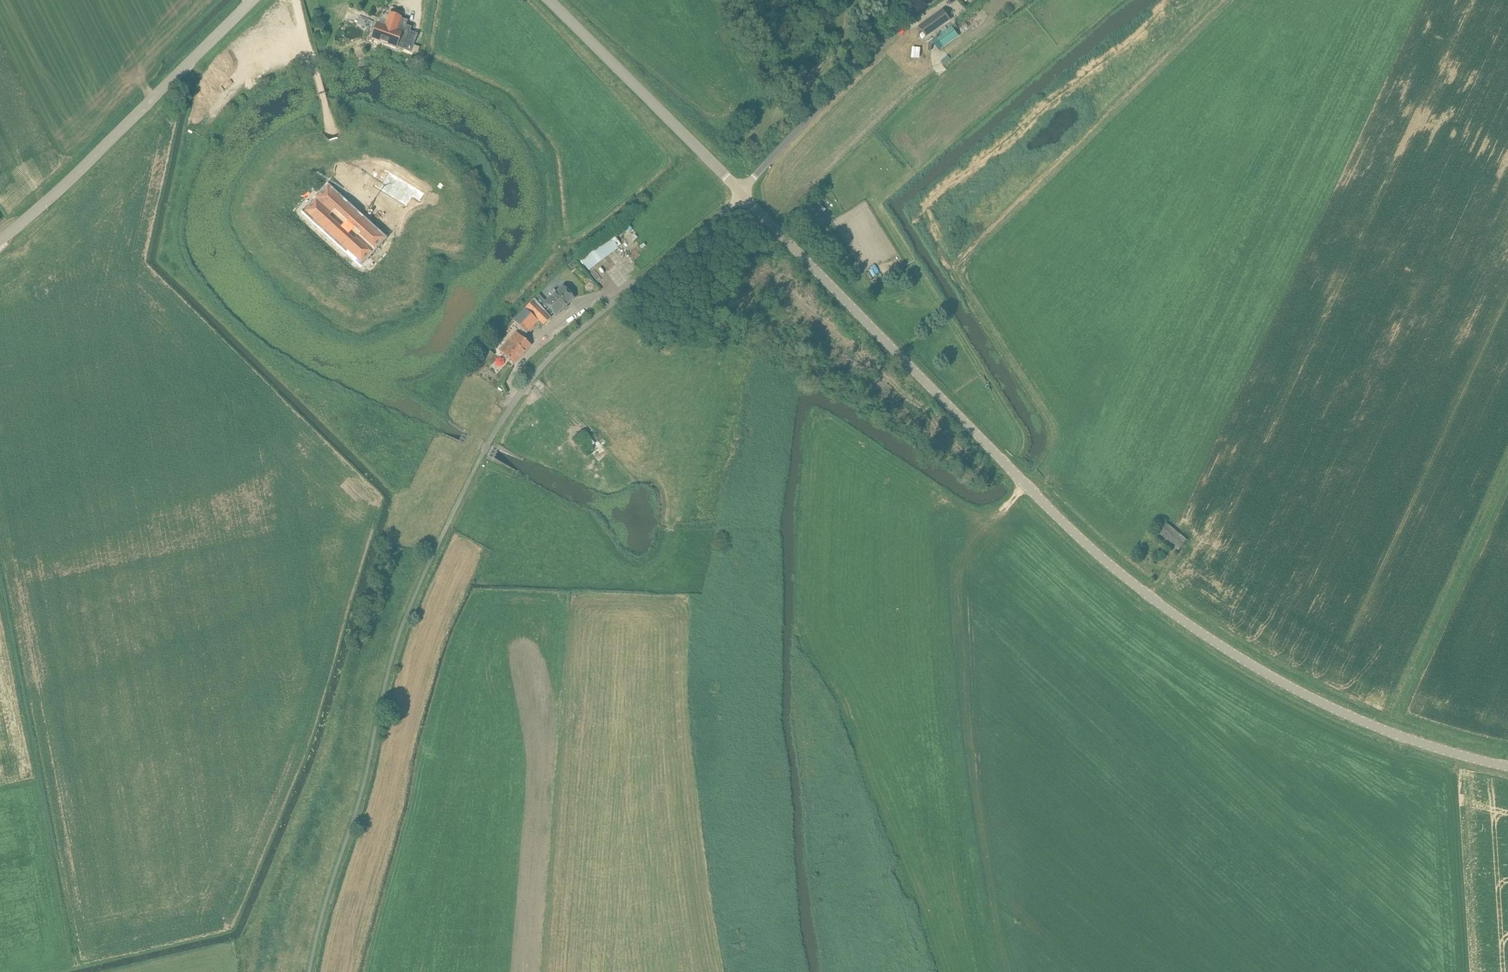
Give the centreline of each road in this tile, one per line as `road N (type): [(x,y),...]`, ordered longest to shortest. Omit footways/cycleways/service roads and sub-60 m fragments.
road 1 (unclassified): [(1507,768),(1464,760),(1327,706),(1228,651),(1118,572),(741,193)]
road 2 (unclassified): [(484,451),(554,353),(741,193)]
road 3 (unclassified): [(0,240),(78,173),(242,0)]
road 4 (unclassified): [(542,0),(741,193)]
road 5 (unclassified): [(741,193),(933,0)]

